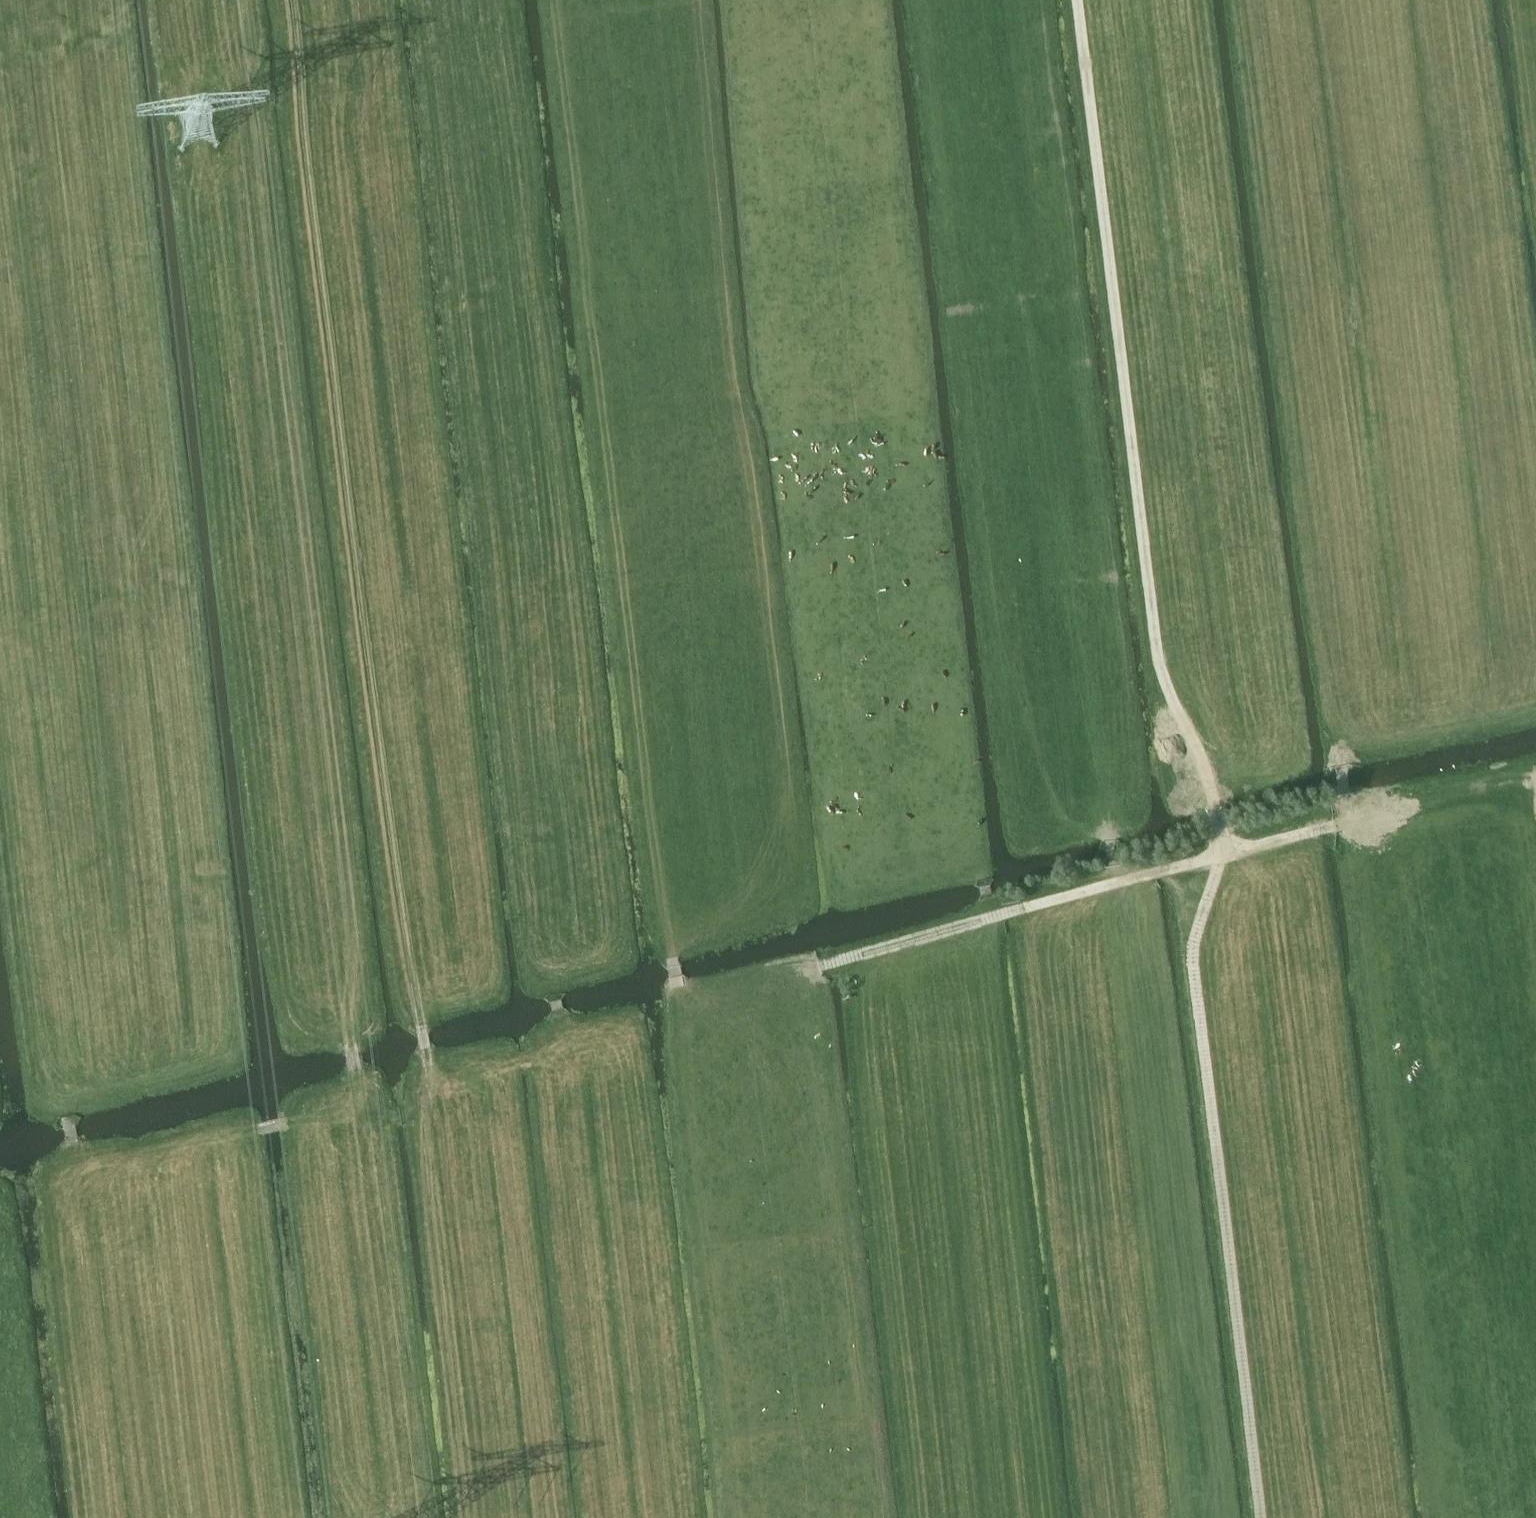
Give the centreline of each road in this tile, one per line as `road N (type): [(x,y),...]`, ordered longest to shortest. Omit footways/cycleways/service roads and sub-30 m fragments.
road 1 (track): [(1077,0),(1158,664),(1203,763),(1229,852)]
road 2 (track): [(1220,854),(1191,949),(1261,1517)]
road 3 (track): [(1308,830),(818,965)]

